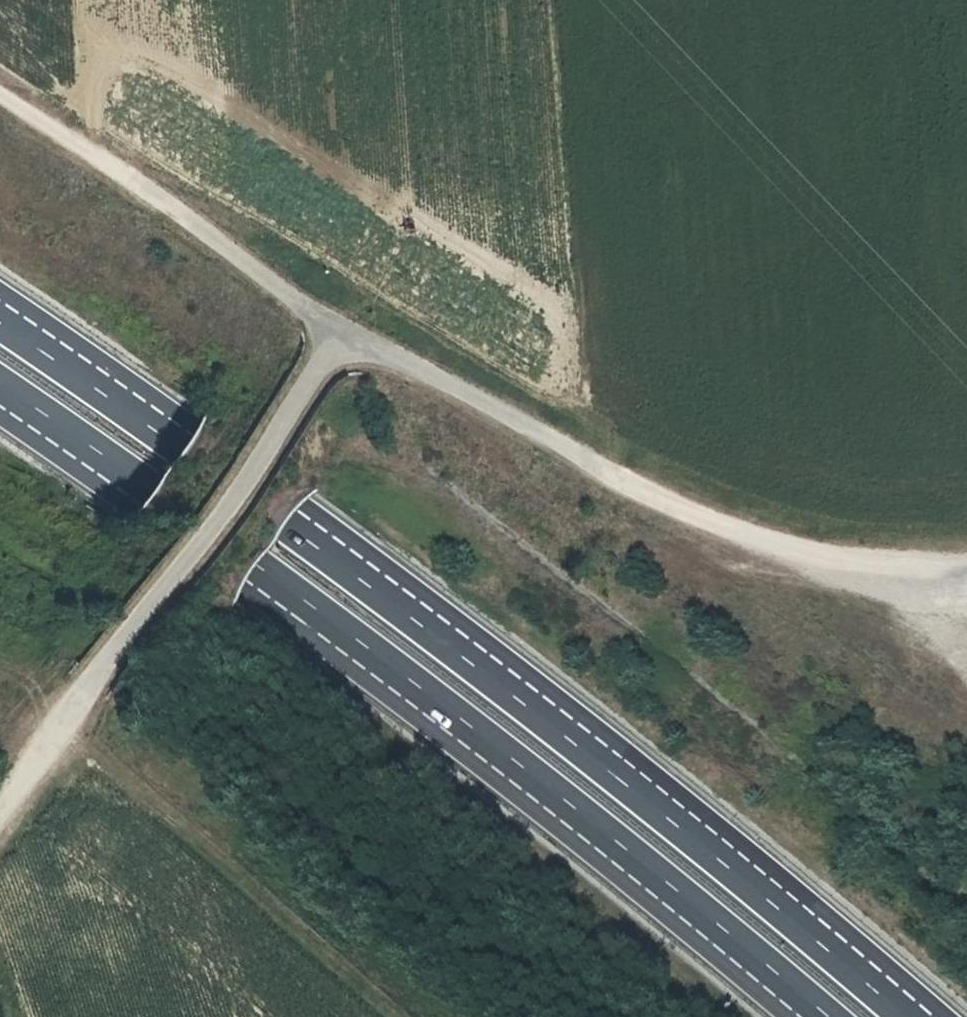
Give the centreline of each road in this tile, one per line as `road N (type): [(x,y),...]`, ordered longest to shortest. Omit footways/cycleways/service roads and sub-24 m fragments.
road 1 (motorway): [(917,1016),(619,767),(320,537),(0,311)]
road 2 (motorway): [(0,395),(269,584),(570,815),(811,1016)]
road 3 (track): [(262,444),(337,341),(376,342),(781,556),(928,585),(966,581)]
road 4 (unclassified): [(262,444),(0,811)]
road 5 (track): [(337,341),(319,315),(0,93)]

